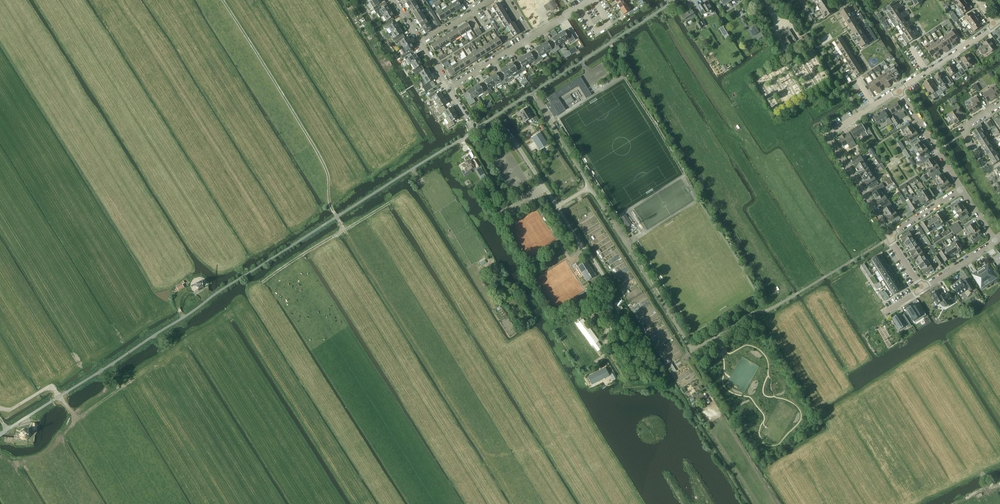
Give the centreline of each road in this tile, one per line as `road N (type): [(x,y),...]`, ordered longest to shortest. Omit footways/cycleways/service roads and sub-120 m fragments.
road 1 (track): [(0,435),(456,143)]
road 2 (track): [(338,220),(321,160),(223,0)]
road 3 (residential): [(475,131),(670,4)]
road 4 (residential): [(890,234),(828,136),(861,115)]
road 5 (track): [(389,203),(262,283)]
road 6 (residential): [(861,115),(789,0)]

